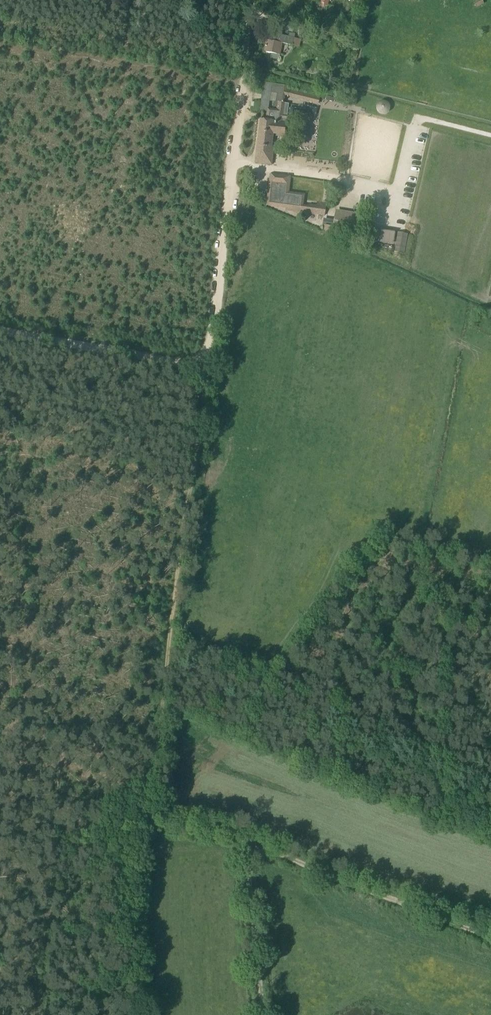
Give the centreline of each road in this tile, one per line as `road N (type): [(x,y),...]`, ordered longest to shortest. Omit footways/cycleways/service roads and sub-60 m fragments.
road 1 (track): [(146,823),(208,367)]
road 2 (track): [(490,935),(245,838)]
road 3 (track): [(245,838),(263,1014)]
road 4 (track): [(253,0),(234,163)]
road 5 (track): [(397,190),(415,117),(490,135)]
road 6 (track): [(146,823),(0,820)]

